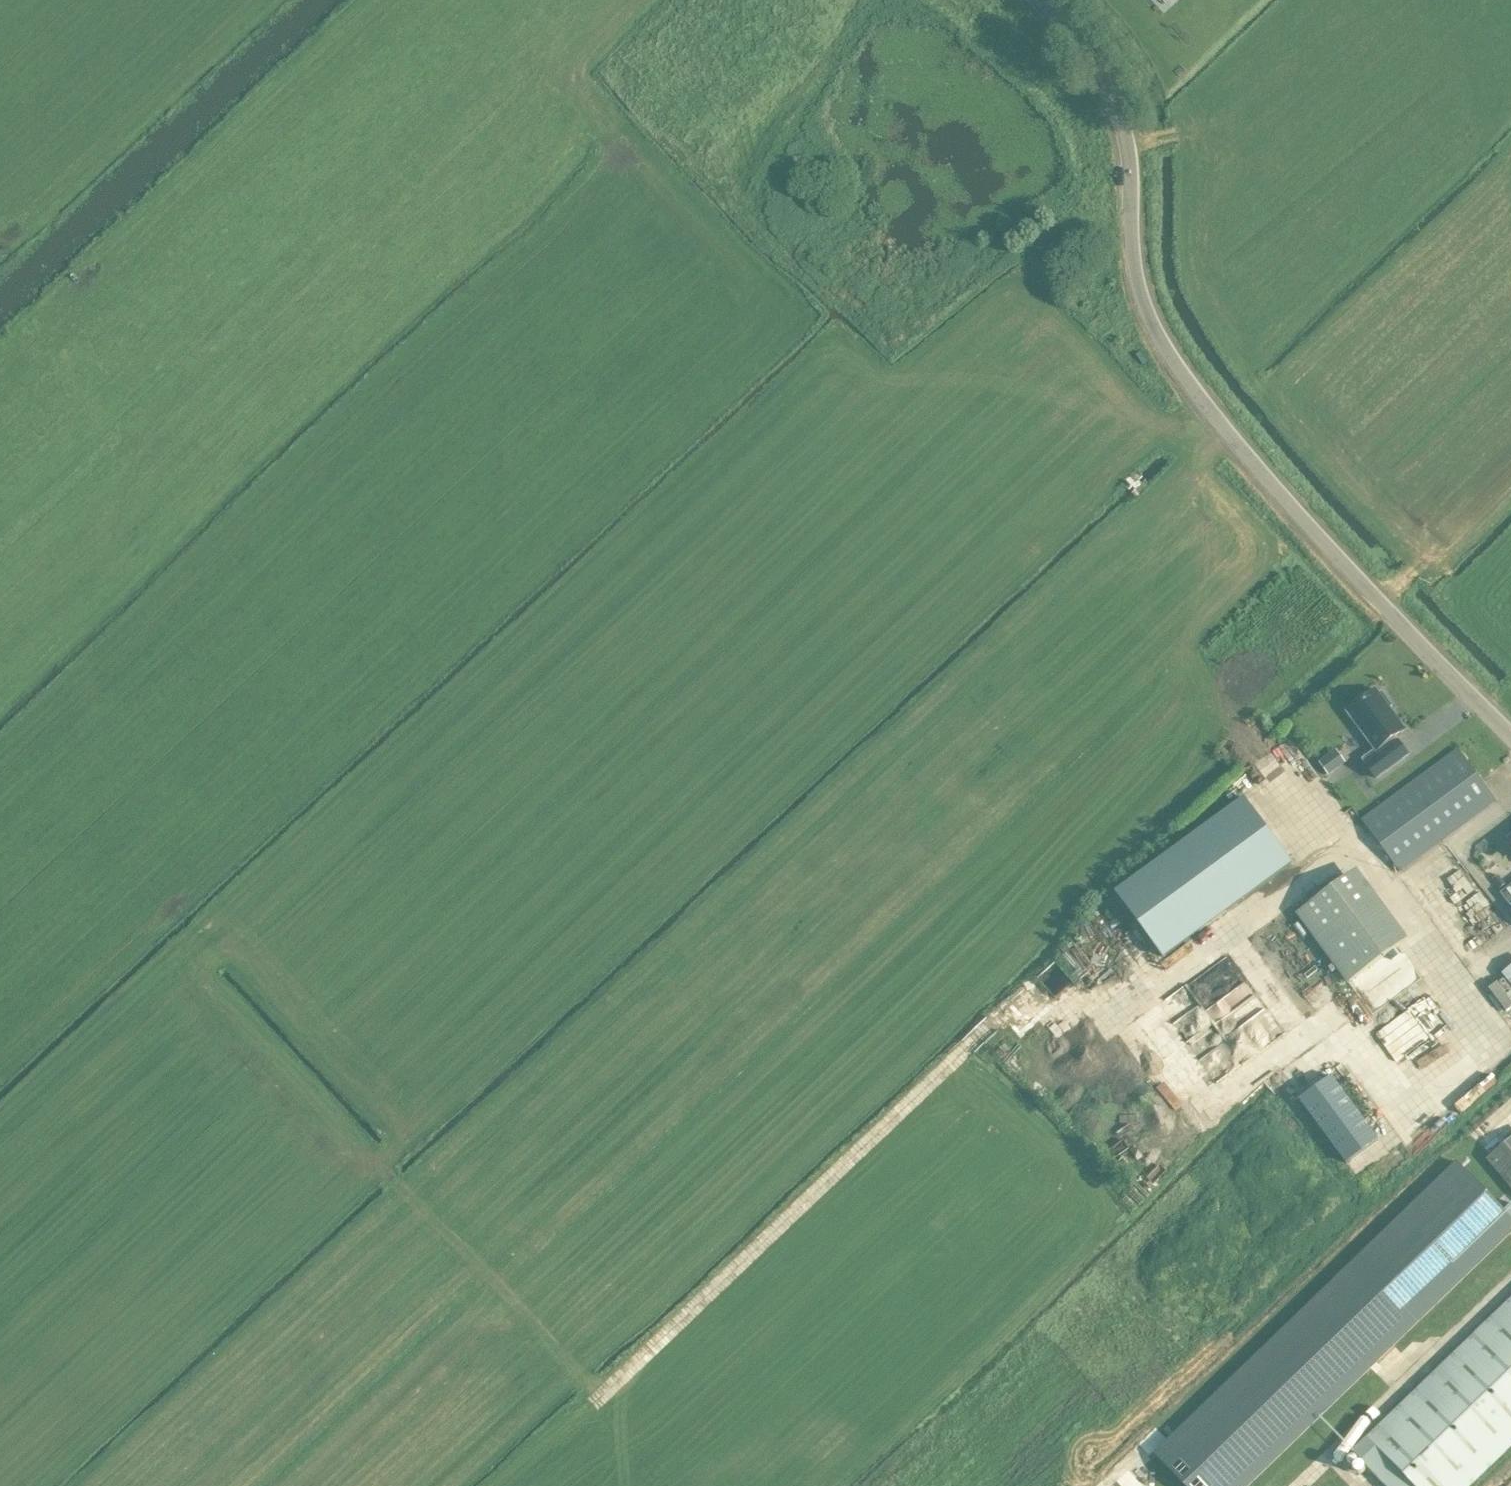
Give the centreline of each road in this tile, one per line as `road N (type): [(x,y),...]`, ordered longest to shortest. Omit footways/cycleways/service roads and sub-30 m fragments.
road 1 (tertiary): [(1510,733),(1273,484),(1159,336),(1137,273),(1128,146),(1117,106),(1083,46),(1041,0)]

